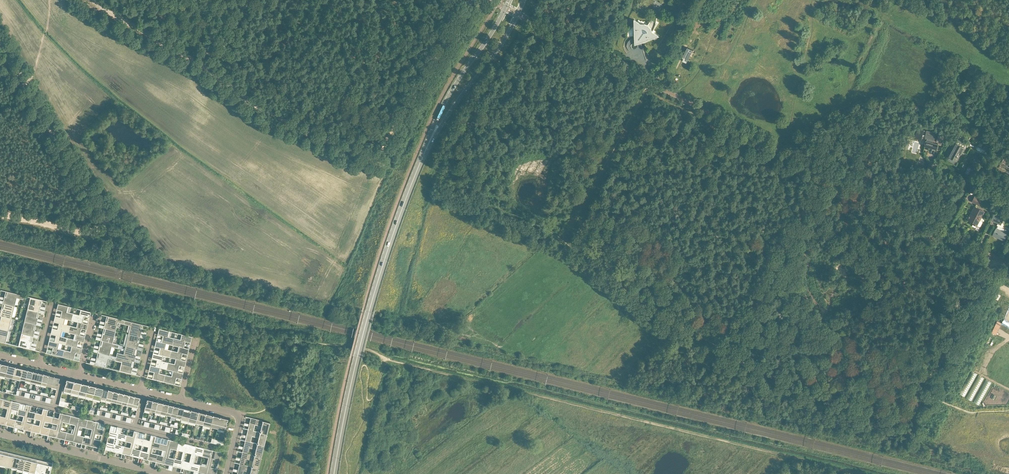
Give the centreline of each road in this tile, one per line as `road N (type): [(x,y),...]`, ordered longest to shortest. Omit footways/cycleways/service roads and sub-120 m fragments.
road 1 (unclassified): [(1008,266),(533,24)]
road 2 (track): [(384,358),(863,473)]
road 3 (secondary): [(334,473),(369,311),(433,134)]
road 4 (track): [(649,87),(563,239)]
road 5 (residential): [(0,435),(161,473)]
road 6 (secondary): [(433,134),(501,46),(524,0)]
road 7 (secondary): [(509,0),(433,134)]
road 8 (residential): [(226,473),(240,416),(180,400)]

